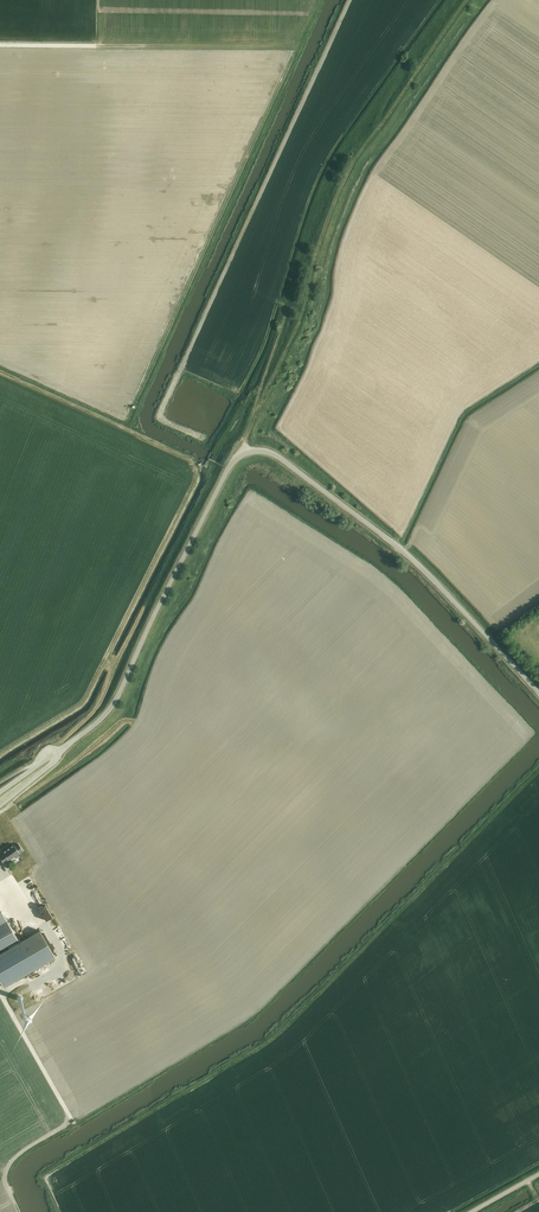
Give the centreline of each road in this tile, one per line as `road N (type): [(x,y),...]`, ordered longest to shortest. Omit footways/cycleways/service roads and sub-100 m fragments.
road 1 (track): [(471,0),(346,170),(313,255),(300,322),(238,456)]
road 2 (tertiary): [(0,790),(98,721),(118,696),(238,456)]
road 3 (tertiary): [(538,692),(394,542),(278,456),(257,449),(238,456)]
road 4 (track): [(255,418),(285,316),(275,302)]

